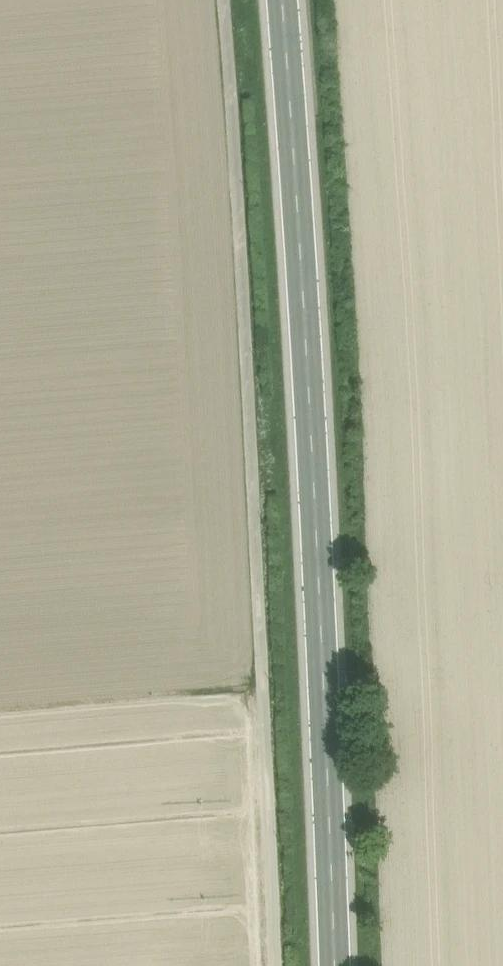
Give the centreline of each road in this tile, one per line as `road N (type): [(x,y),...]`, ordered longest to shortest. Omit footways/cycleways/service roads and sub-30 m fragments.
road 1 (secondary): [(282,0),(337,965)]
road 2 (track): [(222,0),(275,965)]

